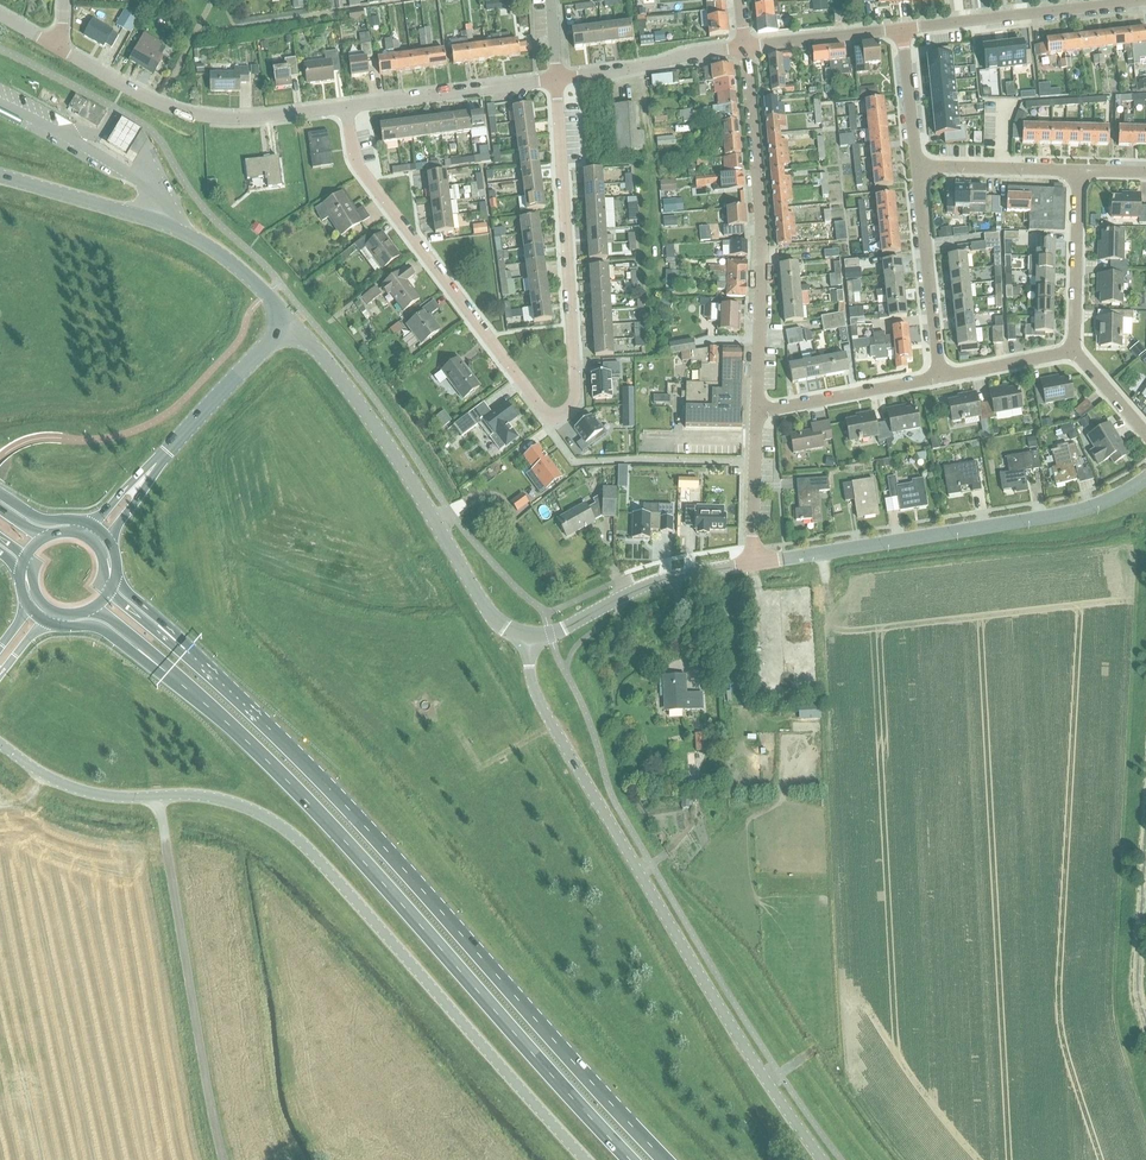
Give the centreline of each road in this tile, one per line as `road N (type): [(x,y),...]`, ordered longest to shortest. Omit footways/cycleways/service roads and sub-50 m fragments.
road 1 (tertiary): [(0,743),(77,789),(211,797),(281,825),(587,1159)]
road 2 (trunk): [(665,1159),(389,854),(163,630)]
road 3 (residential): [(556,79),(573,391),(559,415),(543,410),(360,174),(346,107)]
road 4 (trunk): [(146,655),(330,825),(632,1159)]
road 5 (unclassified): [(824,1159),(722,1012),(578,772),(535,694),(529,642)]
road 6 (tertiary): [(753,563),(1035,520),(1100,504),(1145,477)]
road 7 (tertiary): [(529,642),(497,623),(393,454),(290,322)]
road 8 (track): [(158,796),(223,1159)]
road 9 (residential): [(755,411),(762,237),(745,48)]
road 10 (residential): [(54,45),(150,98),(229,121),(346,107)]
road 11 (residential): [(902,28),(1145,1)]
road 12 (tertiary): [(529,642),(627,593),(753,563)]
road 13 (residential): [(346,107),(556,79)]
road 14 (residential): [(939,376),(917,166)]
road 15 (secondary): [(157,462),(290,322)]
road 16 (residential): [(556,79),(745,48)]
road 17 (residential): [(755,411),(939,376)]
road 18 (residential): [(1074,349),(1077,171)]
road 19 (secondary): [(290,322),(223,254),(159,222)]
road 20 (secondary): [(0,176),(159,222)]
road 21 (residential): [(917,166),(1077,171)]
road 22 (residential): [(745,48),(902,28)]
road 23 (residential): [(753,563),(755,411)]
road 24 (residential): [(917,166),(902,28)]
road 25 (residential): [(939,376),(1074,349)]

